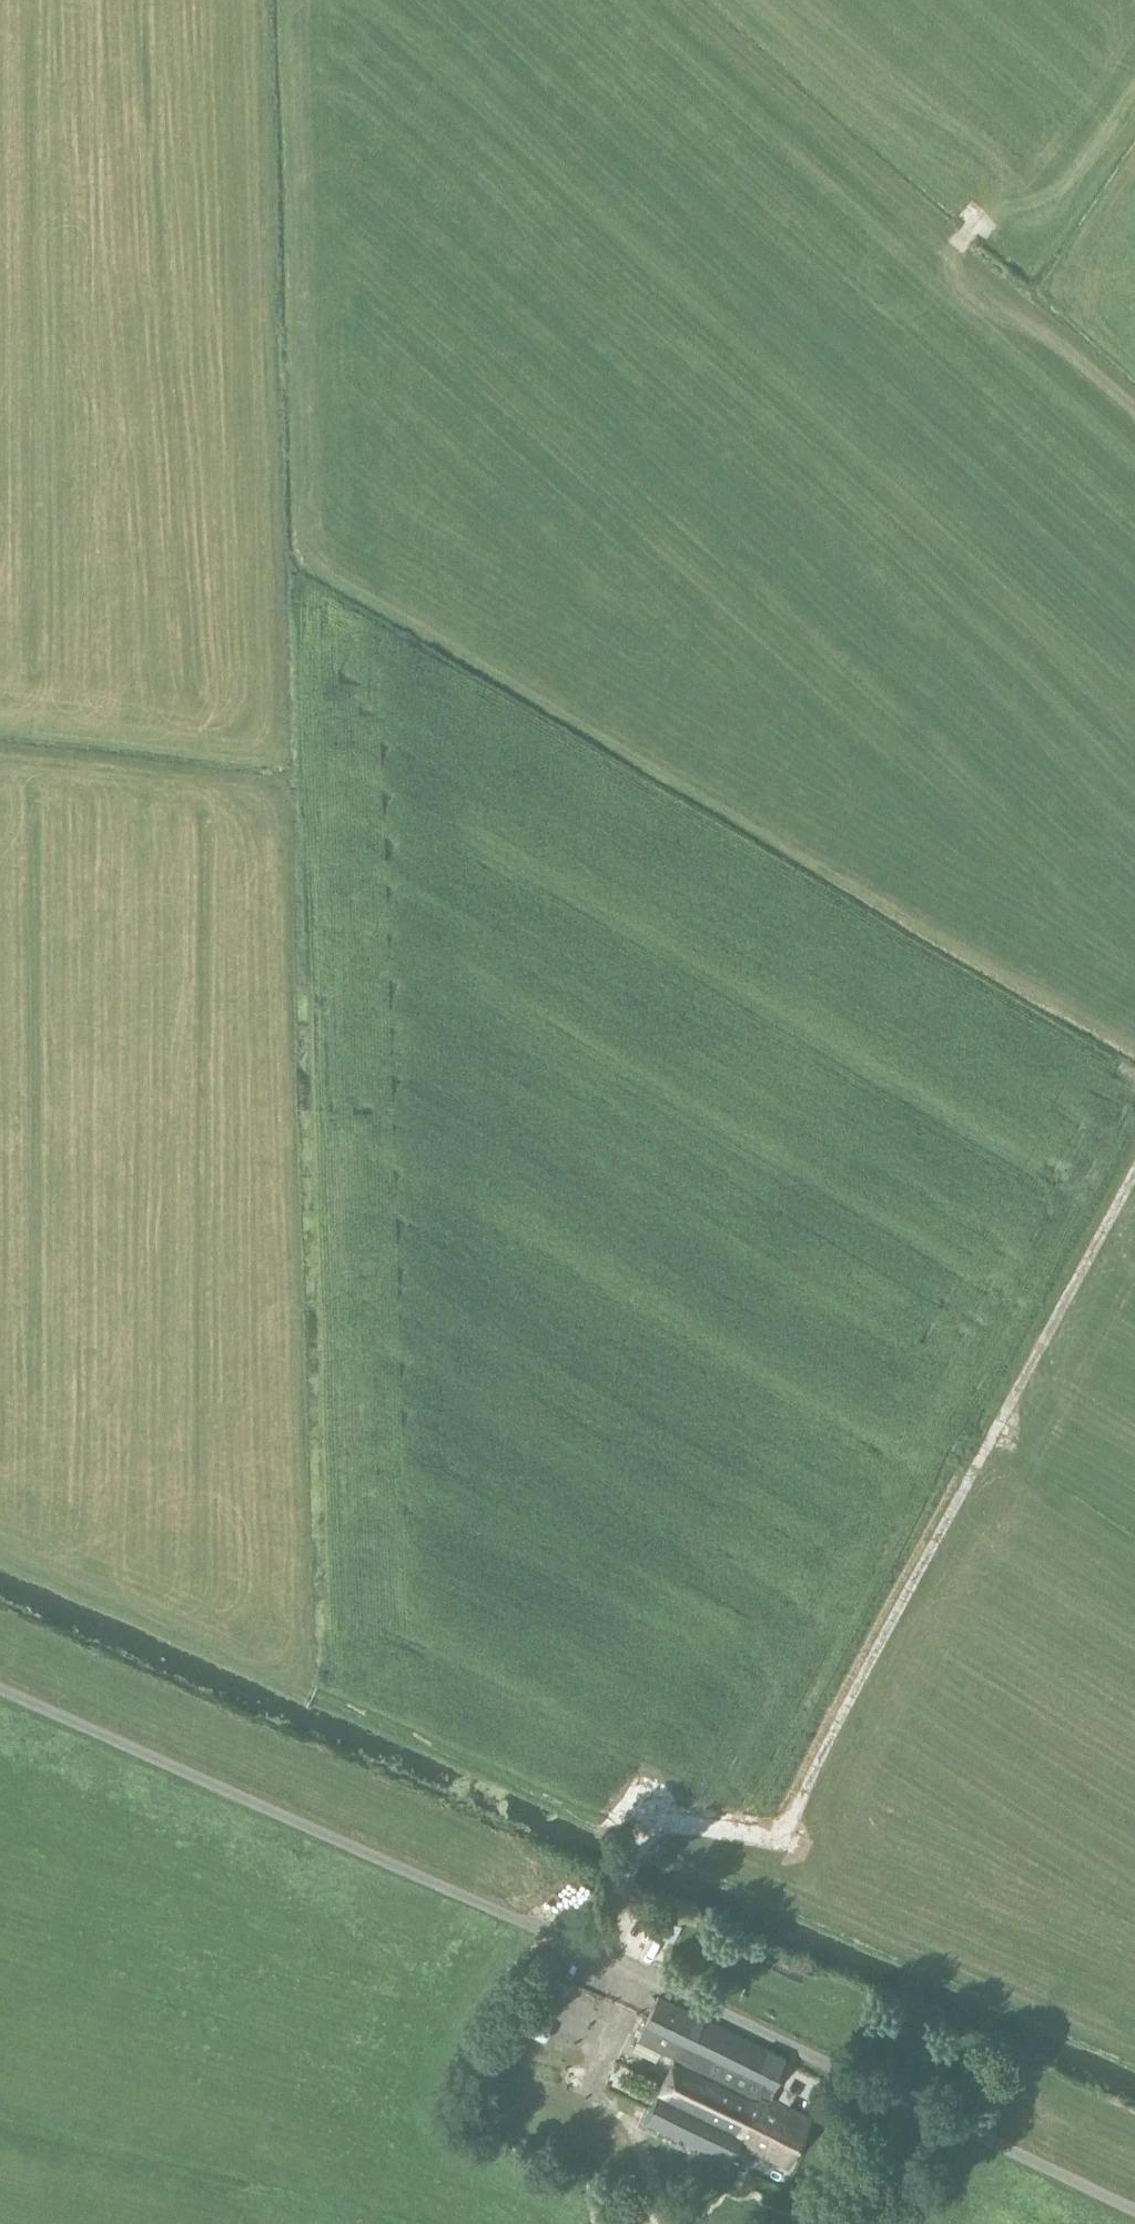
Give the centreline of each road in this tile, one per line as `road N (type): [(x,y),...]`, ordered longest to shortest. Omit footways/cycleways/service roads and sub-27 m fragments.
road 1 (unclassified): [(1134,2211),(612,1964),(0,1691)]

